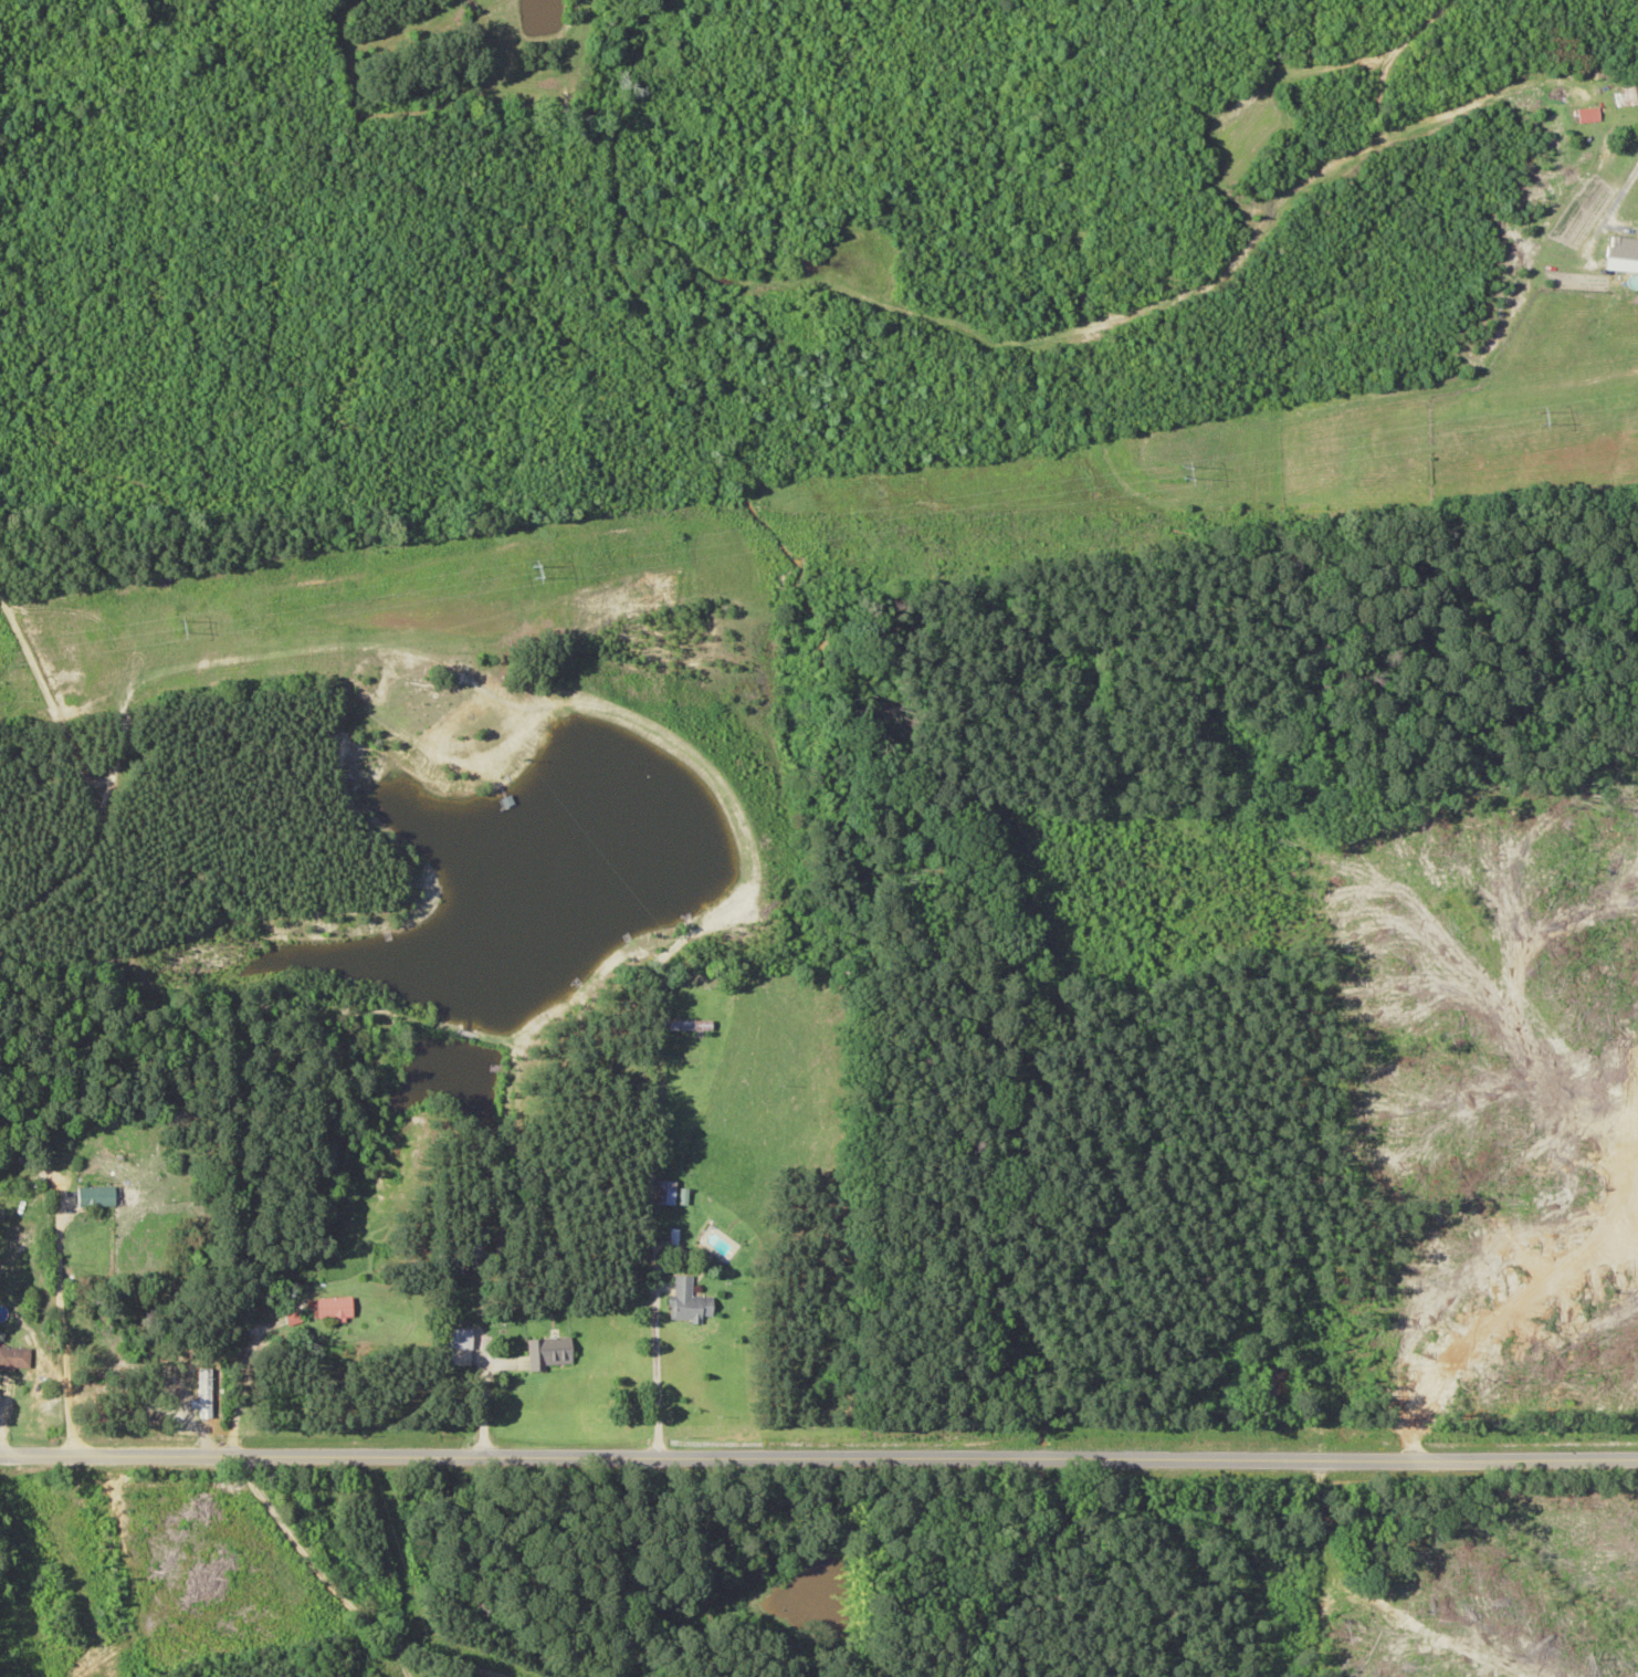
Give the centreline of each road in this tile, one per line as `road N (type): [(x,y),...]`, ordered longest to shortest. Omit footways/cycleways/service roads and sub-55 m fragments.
road 1 (residential): [(1637,1457),(0,1454)]
road 2 (residential): [(228,1455),(342,1601),(393,1641),(387,1676)]

